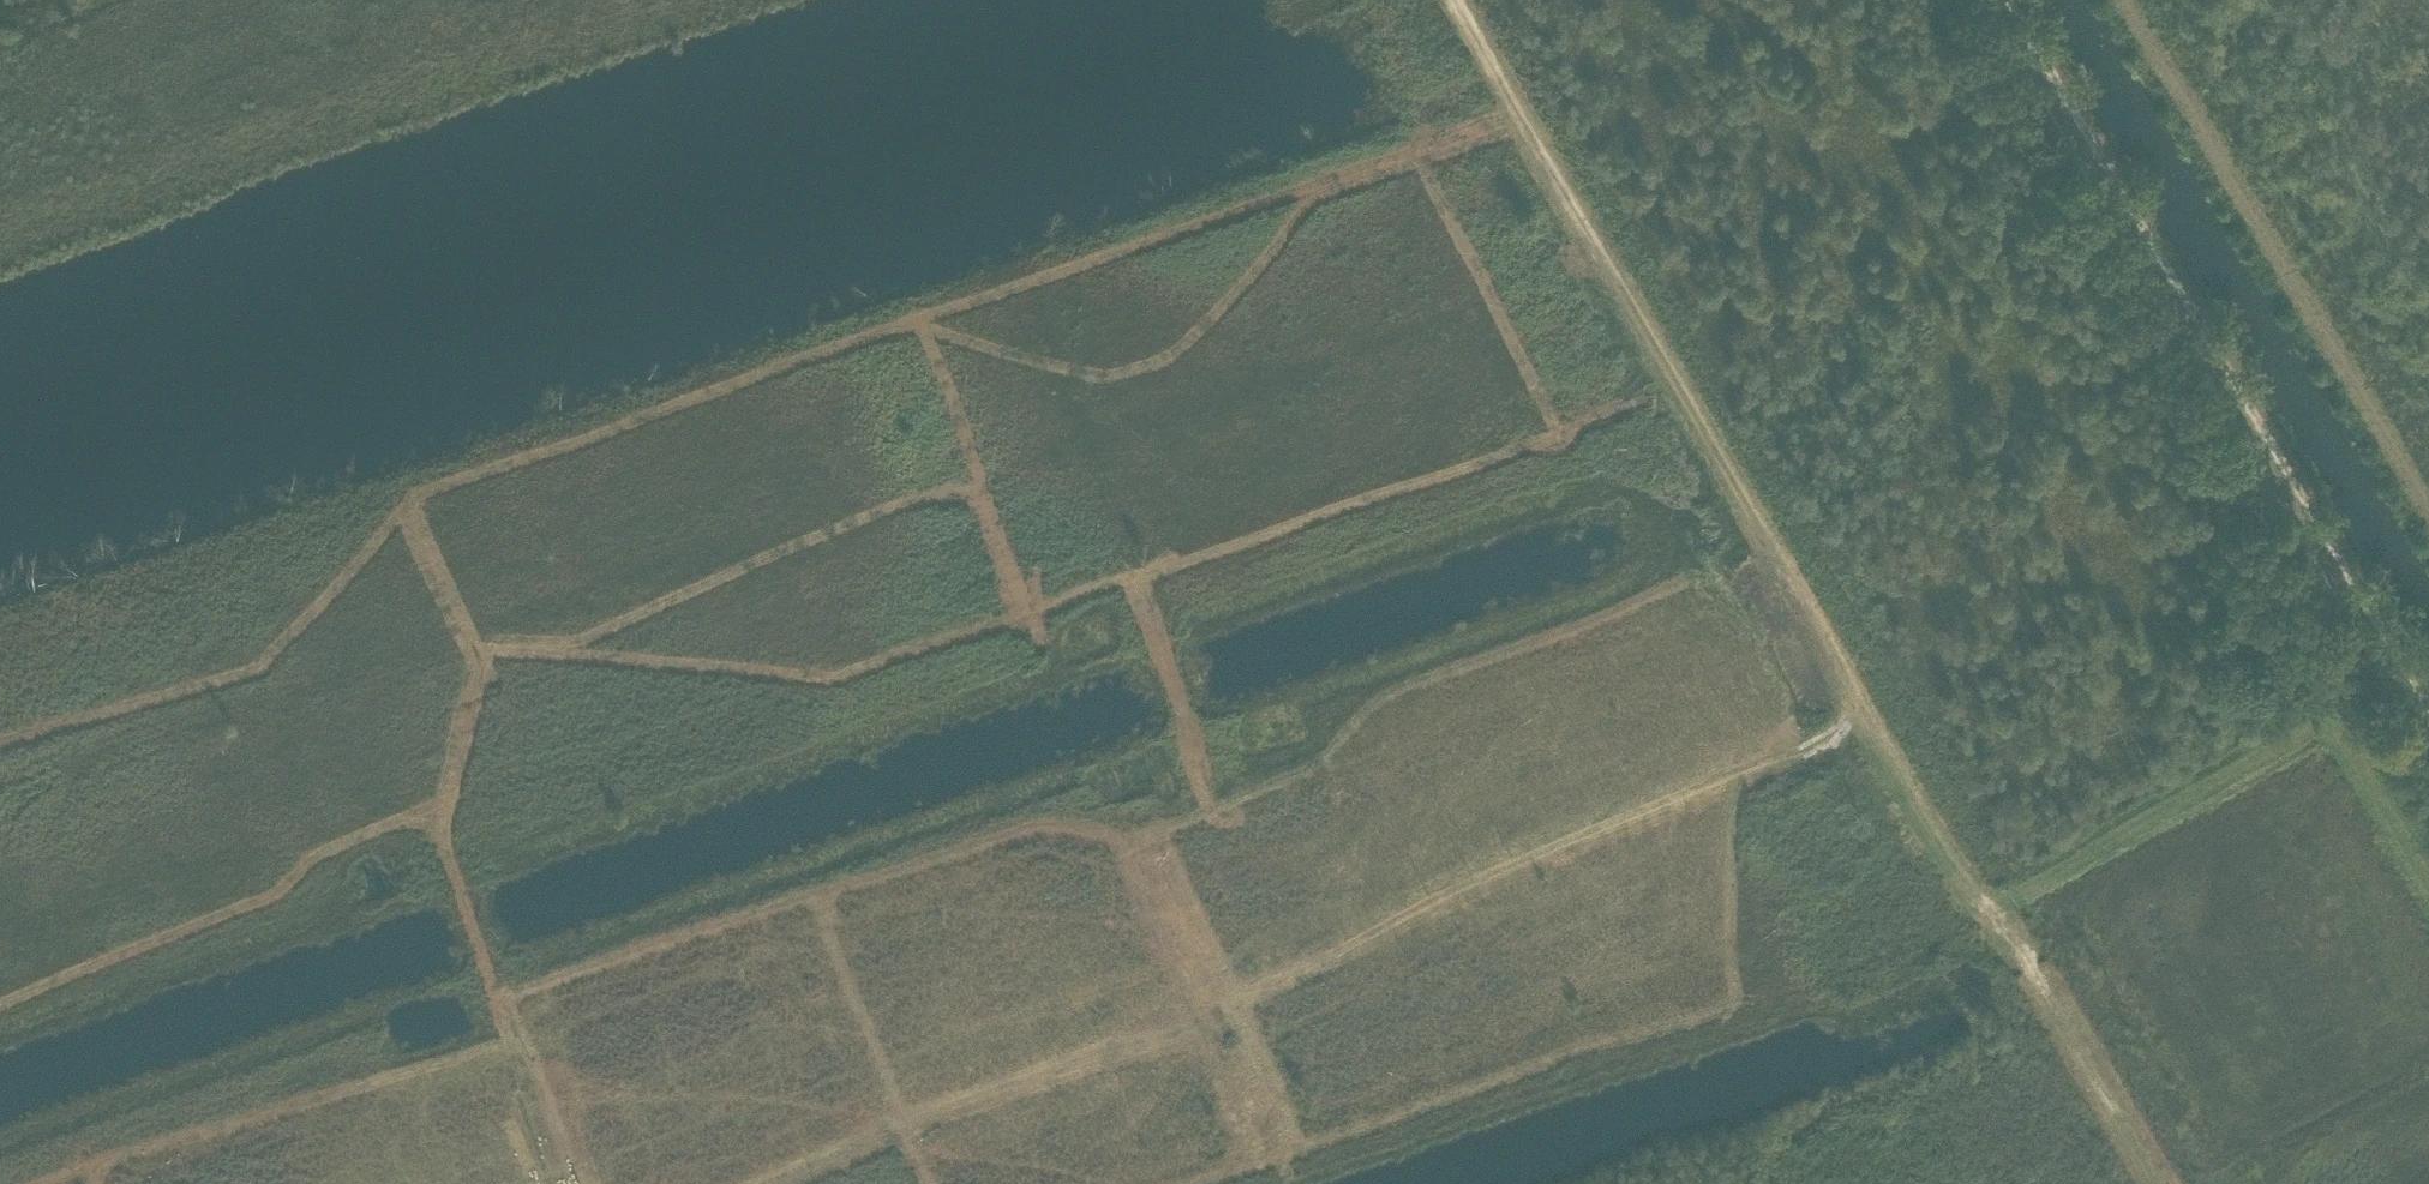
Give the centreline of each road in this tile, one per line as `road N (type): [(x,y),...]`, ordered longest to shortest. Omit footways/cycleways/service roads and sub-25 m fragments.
road 1 (tertiary): [(2428,732),(1993,0)]
road 2 (track): [(2428,498),(2137,0)]

